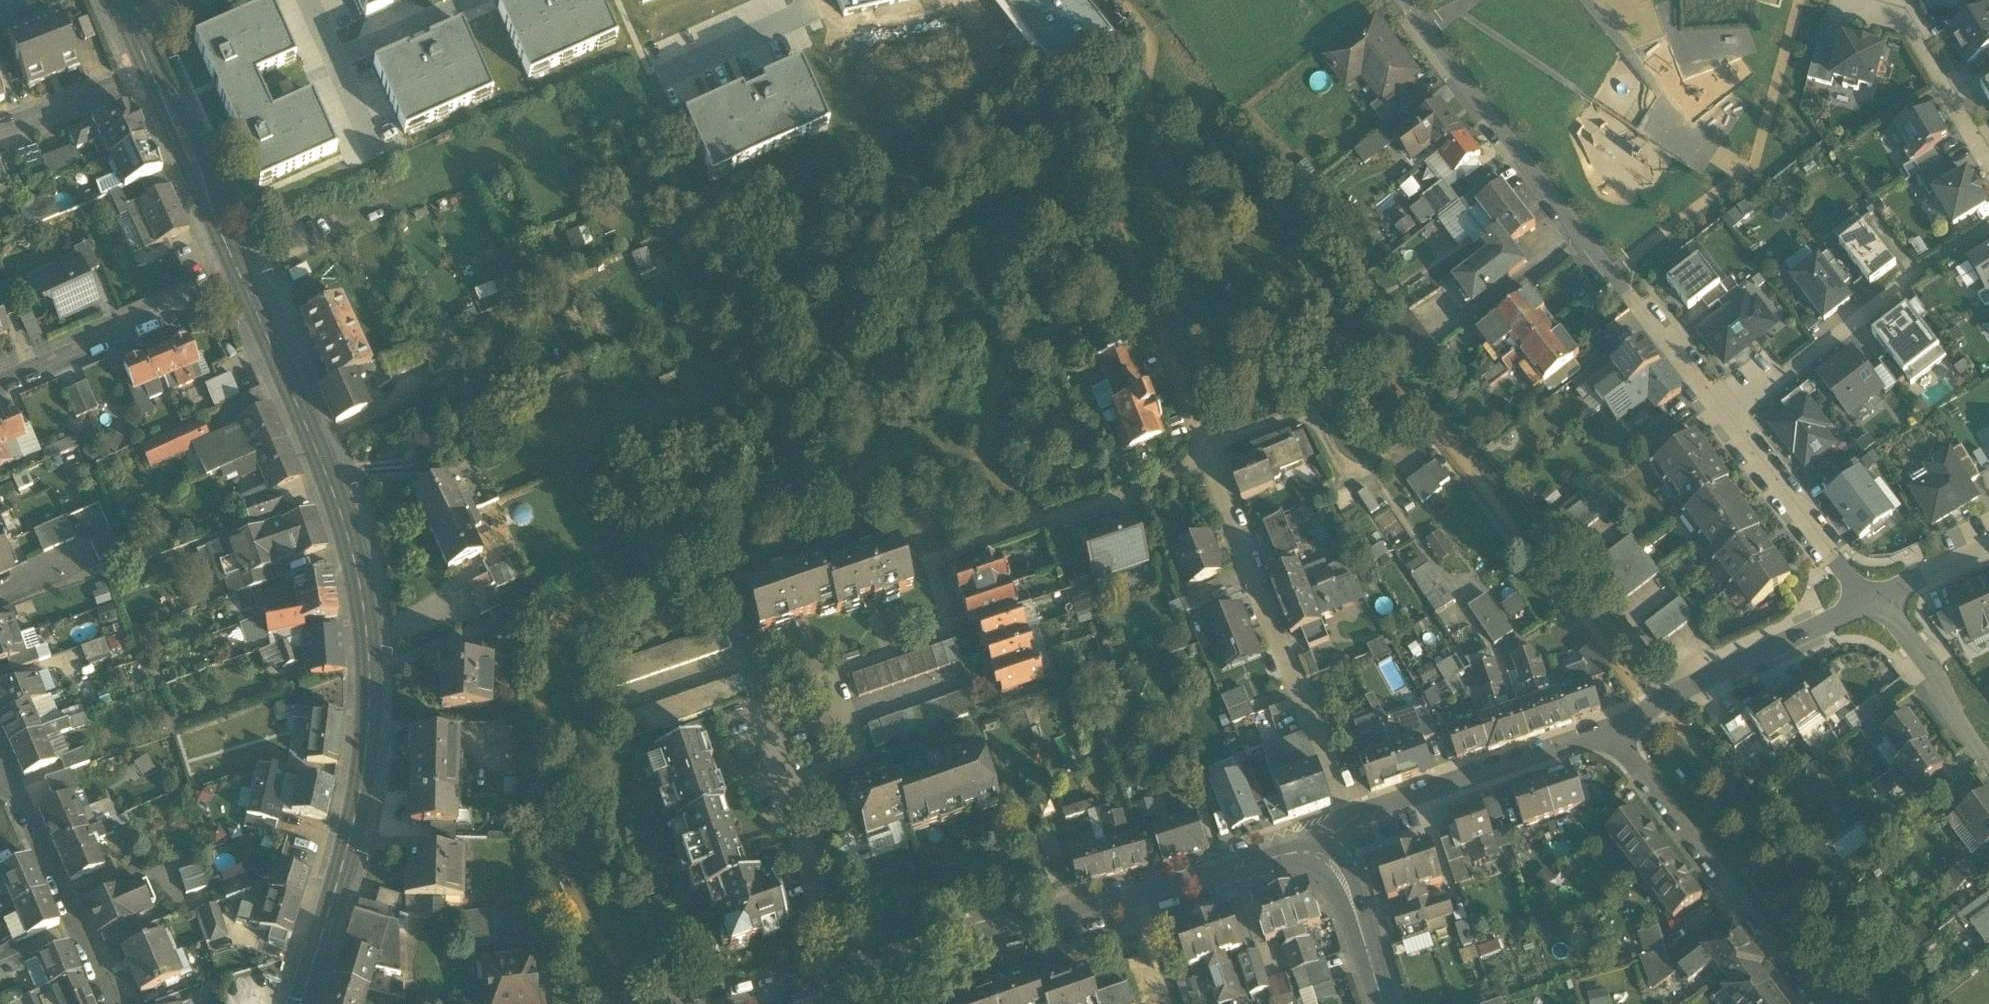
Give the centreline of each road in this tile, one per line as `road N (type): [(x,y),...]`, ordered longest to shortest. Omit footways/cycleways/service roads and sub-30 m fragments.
road 1 (secondary): [(241,279),(334,494),(370,657),(357,811),(299,1003)]
road 2 (residential): [(1403,0),(1727,416)]
road 3 (residential): [(1210,468),(1357,819)]
road 4 (residential): [(1811,1003),(1598,730)]
road 5 (residential): [(1598,730),(1866,603)]
road 6 (residential): [(1138,896),(856,971)]
road 7 (residential): [(856,971),(763,702)]
road 8 (residential): [(241,279),(0,387)]
road 9 (residential): [(1357,819),(1598,730)]
road 10 (residential): [(4,775),(111,1003)]
road 11 (residential): [(1727,416),(1916,275)]
road 12 (residential): [(1727,416),(1866,603)]
road 13 (secondary): [(150,71),(241,279)]
road 14 (residential): [(1342,873),(1327,855),(1291,854),(1138,896)]
road 15 (residential): [(1866,603),(1901,626),(1988,759)]
road 16 (residential): [(1988,151),(1915,26),(1886,0)]
road 17 (residential): [(803,0),(805,14),(665,74)]
road 18 (residential): [(0,130),(150,71)]
road 19 (residential): [(336,59),(469,0)]
road 20 (residential): [(1385,1003),(1342,873)]
road 21 (residential): [(1866,603),(1988,547)]
road 22 (residential): [(856,971),(729,1003)]

